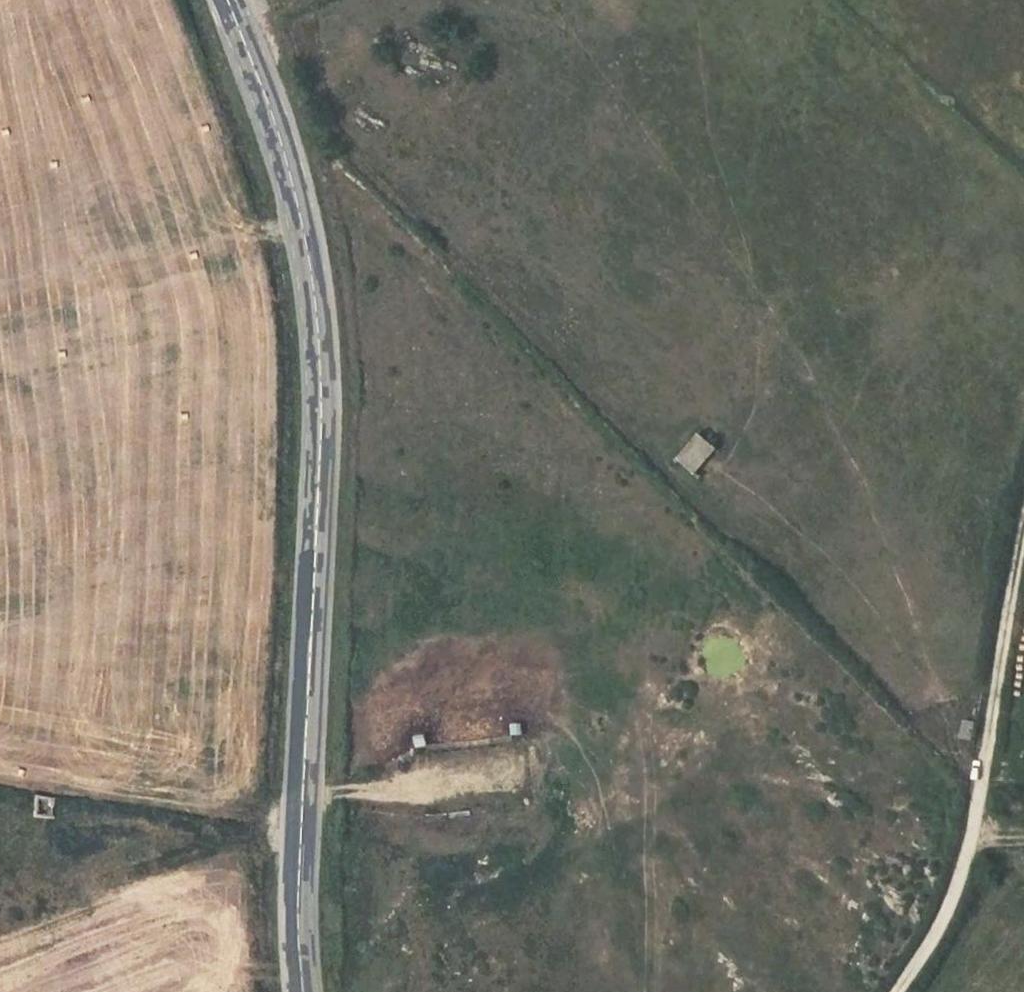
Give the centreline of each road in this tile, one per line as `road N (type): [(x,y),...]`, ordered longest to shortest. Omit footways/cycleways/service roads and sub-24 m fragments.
road 1 (tertiary): [(294,991),(318,389),(301,219),(224,0)]
road 2 (track): [(897,991),(952,897),(968,847),(1023,514)]

